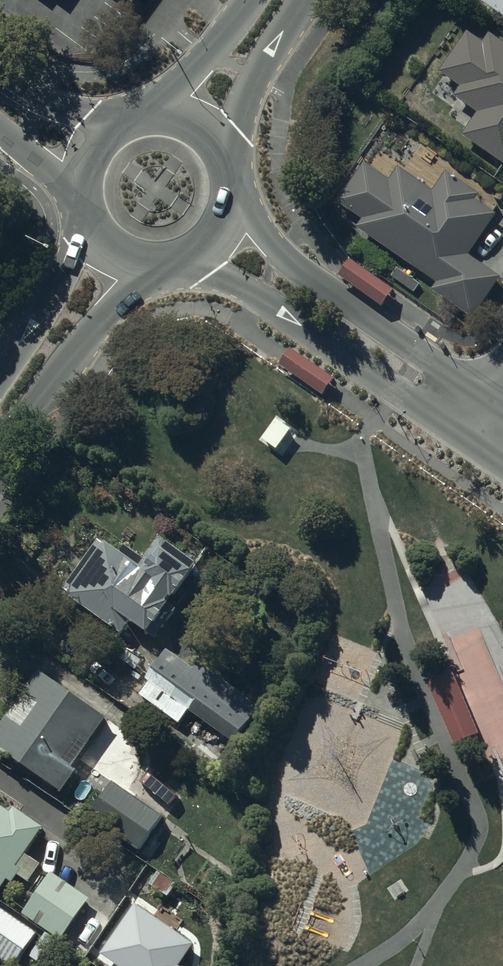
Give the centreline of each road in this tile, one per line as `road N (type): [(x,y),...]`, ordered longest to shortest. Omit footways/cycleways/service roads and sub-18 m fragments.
road 1 (residential): [(457,432),(280,311),(182,256)]
road 2 (residential): [(228,198),(305,274),(482,395)]
road 3 (secondary): [(0,415),(112,251)]
road 4 (secondary): [(194,120),(277,0)]
road 5 (secondary): [(81,153),(101,126),(130,110),(163,108),(194,120)]

